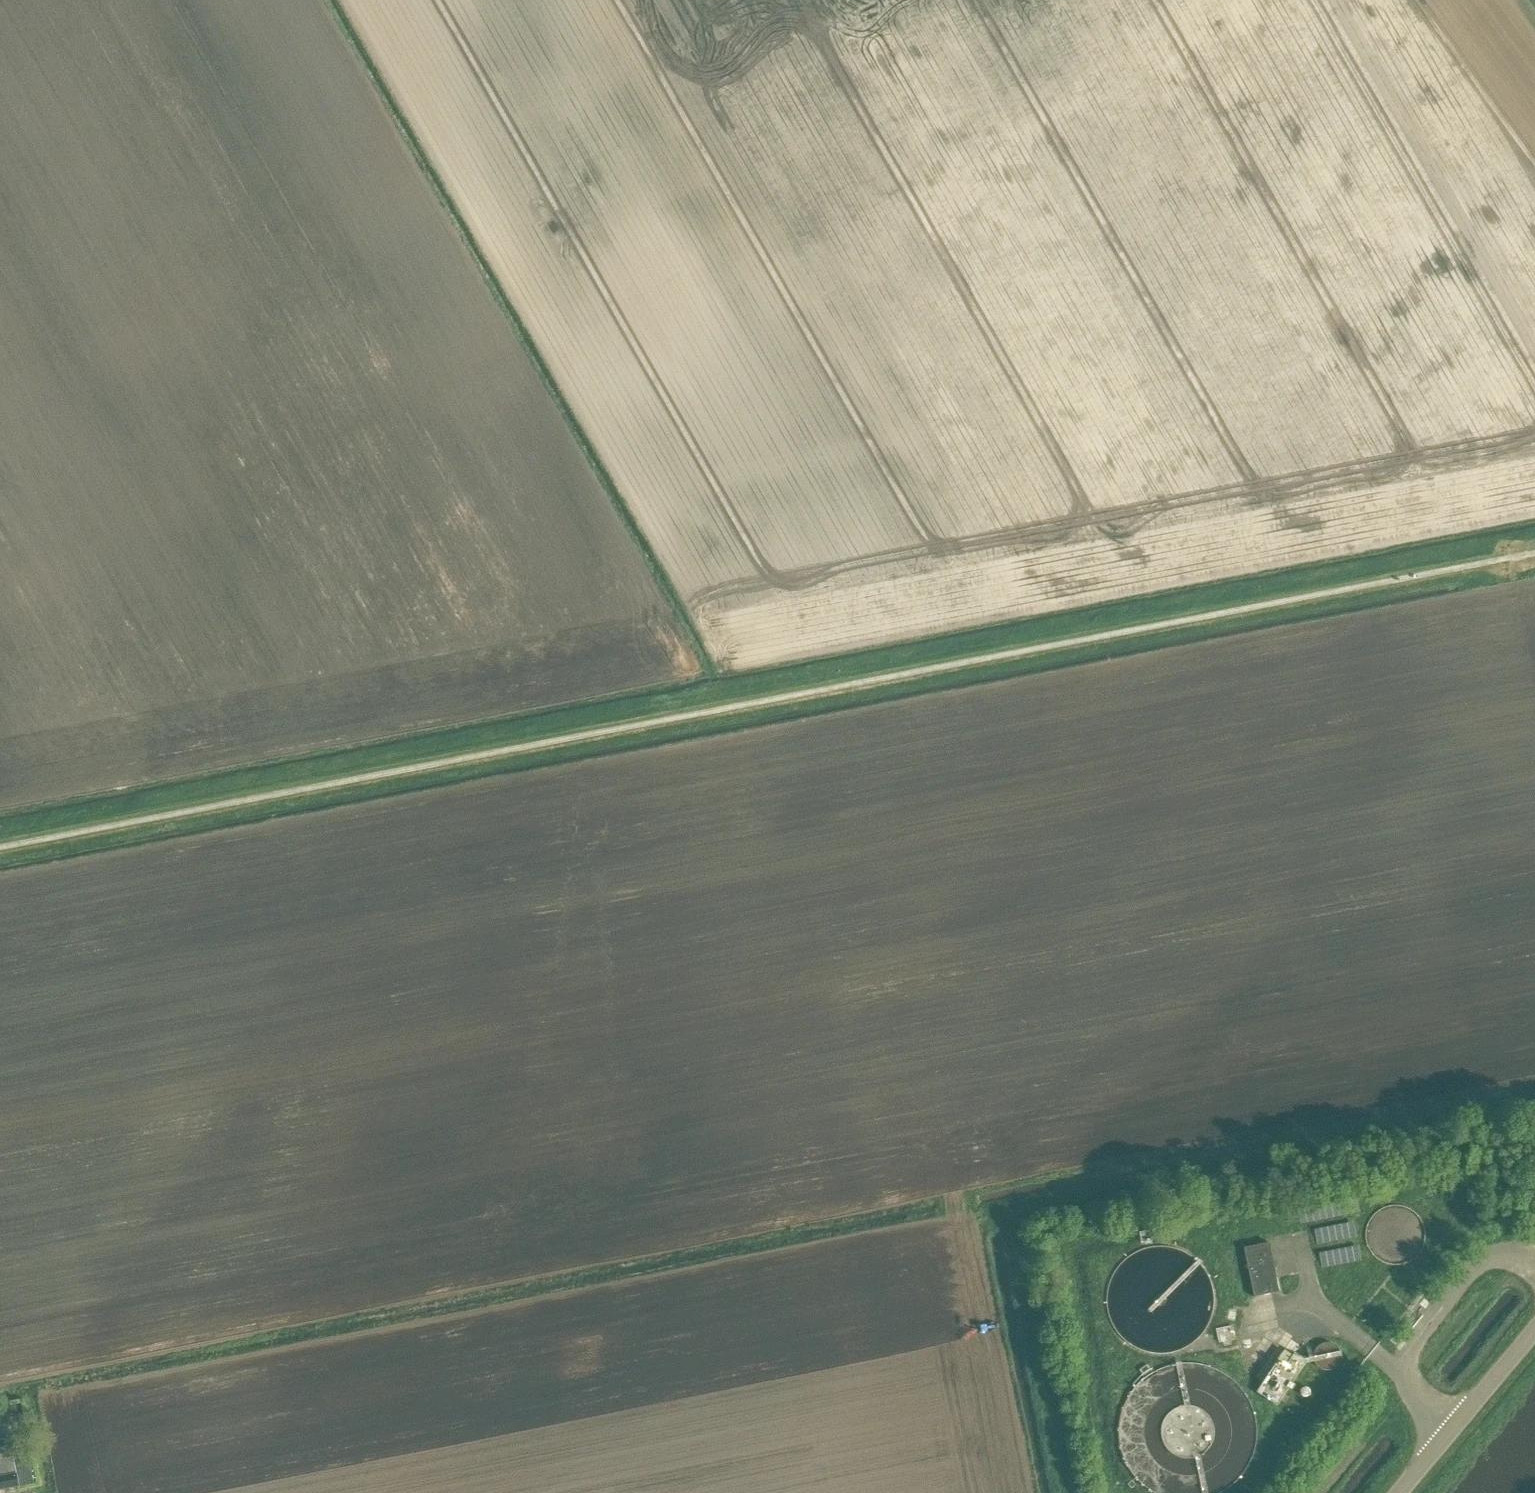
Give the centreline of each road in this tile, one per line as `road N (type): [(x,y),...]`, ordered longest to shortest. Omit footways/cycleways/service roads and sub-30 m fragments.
road 1 (unclassified): [(1397,1492),(1534,1329)]

